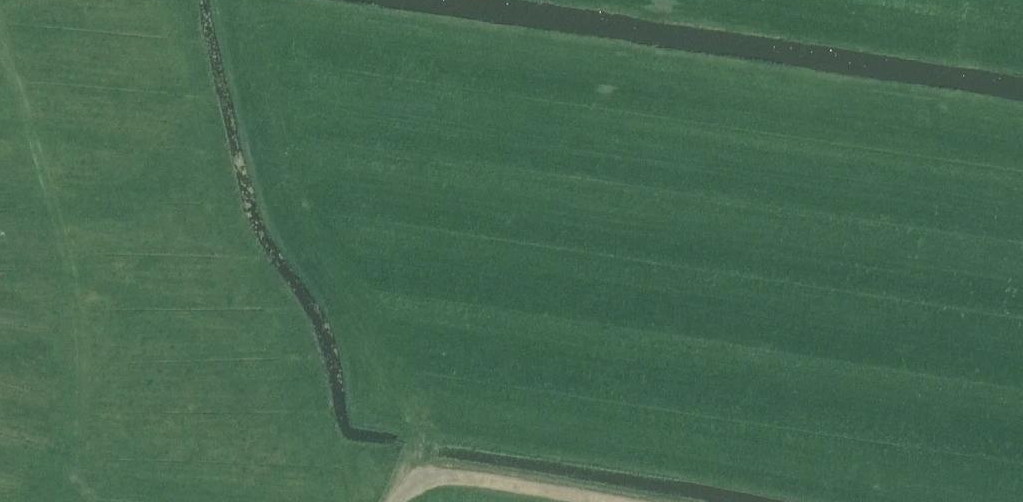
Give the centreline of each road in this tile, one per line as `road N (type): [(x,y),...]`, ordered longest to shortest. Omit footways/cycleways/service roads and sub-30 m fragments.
road 1 (track): [(591,501),(444,477),(412,492)]

